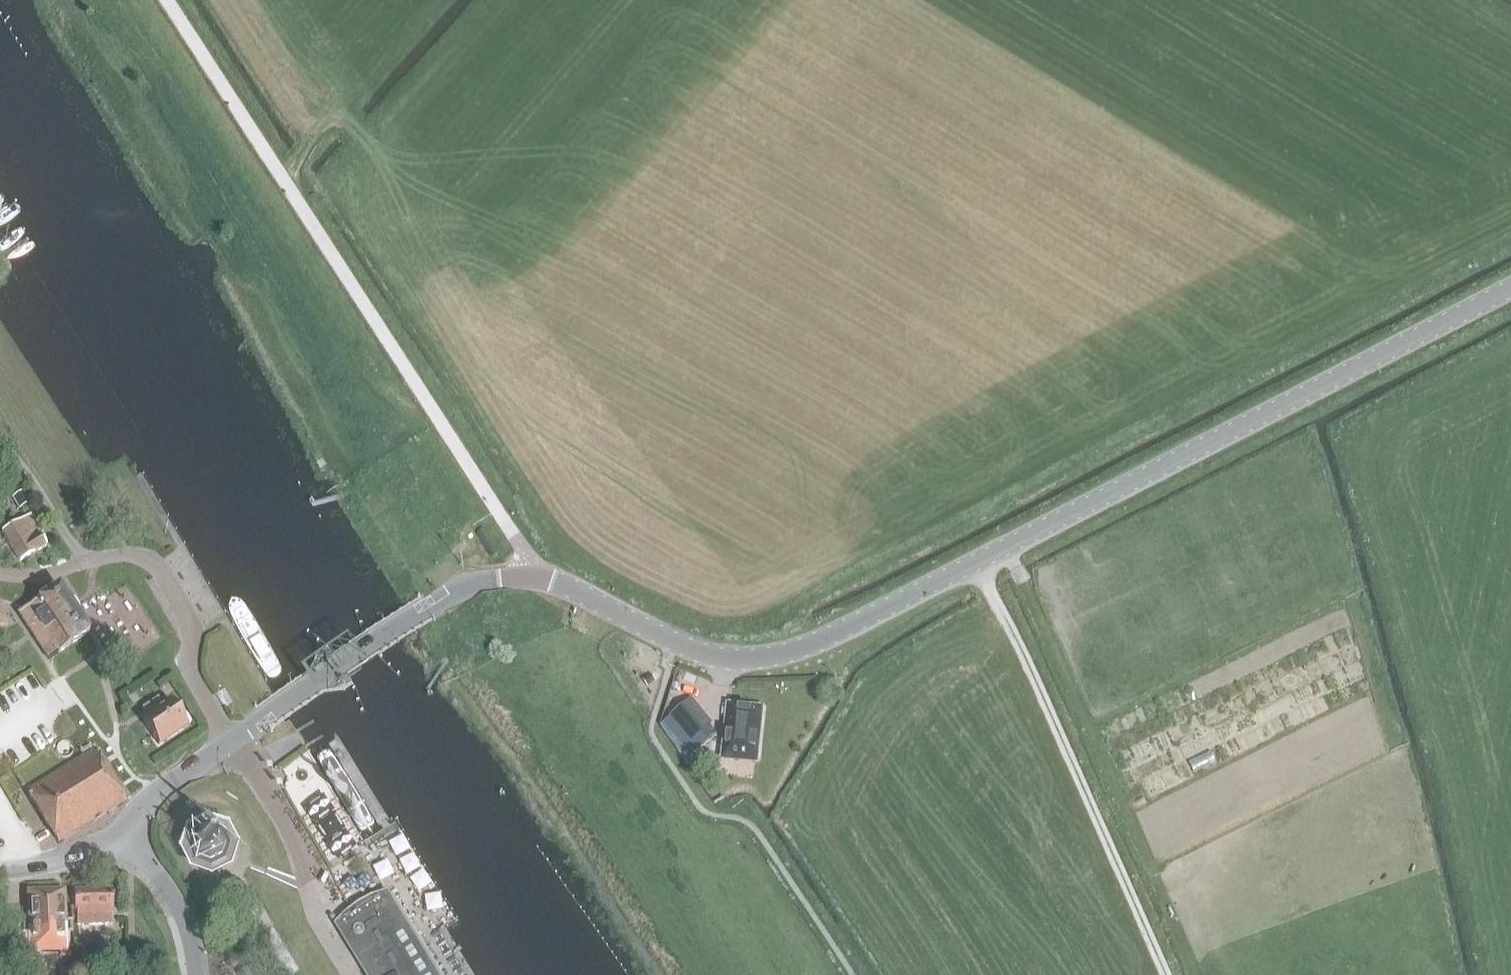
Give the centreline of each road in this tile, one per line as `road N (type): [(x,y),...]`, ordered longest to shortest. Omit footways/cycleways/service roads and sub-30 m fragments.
road 1 (tertiary): [(533,574),(724,658),(788,655),(1510,291)]
road 2 (unclassified): [(533,574),(167,0)]
road 3 (residential): [(0,572),(152,558),(191,628),(190,674),(233,739)]
road 4 (tertiary): [(233,739),(465,582),(533,574)]
road 5 (unclassified): [(196,974),(187,925),(127,836)]
road 6 (tertiary): [(127,836),(149,800),(233,739)]
road 7 (tertiary): [(0,870),(65,861),(127,836)]

